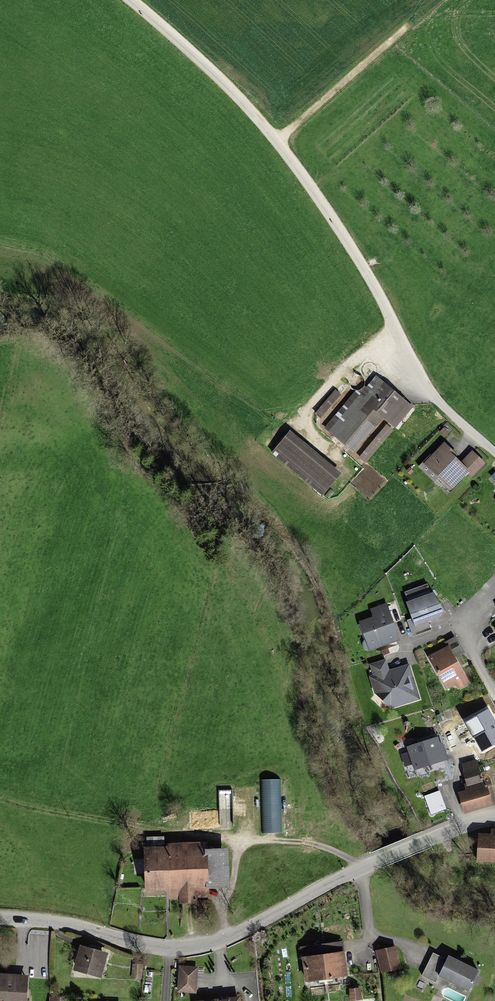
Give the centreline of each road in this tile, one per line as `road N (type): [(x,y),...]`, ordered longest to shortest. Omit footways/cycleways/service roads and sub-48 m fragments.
road 1 (residential): [(417,845),(201,946),(154,948),(75,927),(0,920)]
road 2 (unclassified): [(129,0),(279,140),(390,318)]
road 3 (residential): [(494,454),(431,396),(390,318)]
road 4 (track): [(408,25),(279,140)]

